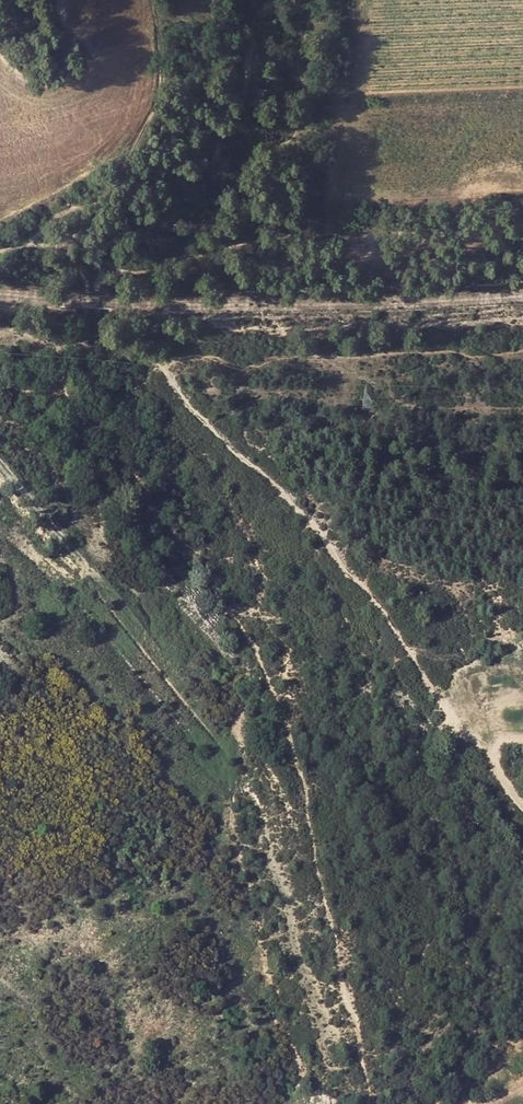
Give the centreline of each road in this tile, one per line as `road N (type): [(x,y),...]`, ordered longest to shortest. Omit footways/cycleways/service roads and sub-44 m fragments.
road 1 (track): [(58,350),(74,408),(136,476),(172,534),(204,559),(263,665),(289,733),(368,1103)]
road 2 (track): [(522,803),(365,586),(279,486),(200,421),(156,364)]
road 3 (track): [(155,0),(160,104),(139,147),(115,180),(24,245),(58,249),(85,275),(79,333),(58,350),(0,331)]
road 4 (track): [(522,410),(384,410)]

